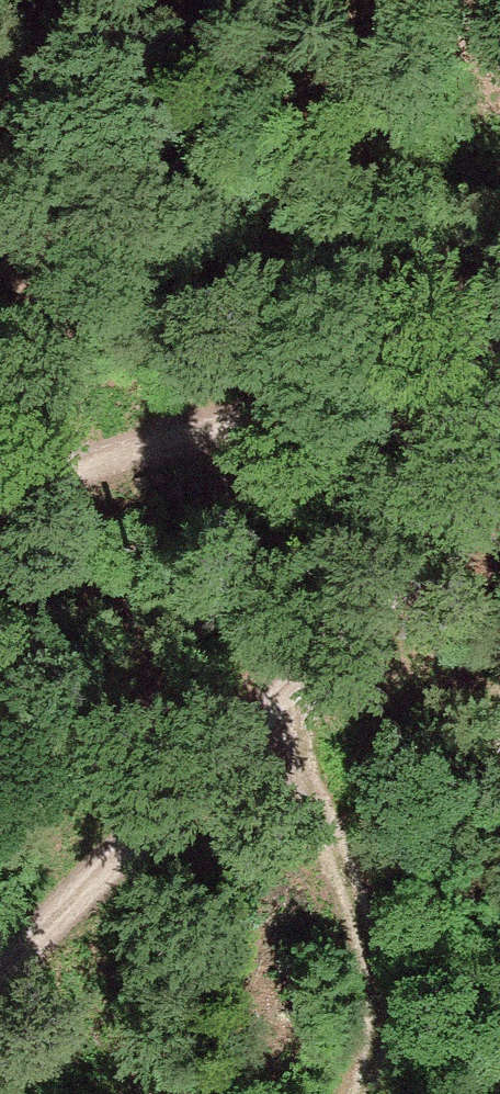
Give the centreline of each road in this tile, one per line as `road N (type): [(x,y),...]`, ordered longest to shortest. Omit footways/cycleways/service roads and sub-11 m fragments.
road 1 (track): [(0,992),(499,468)]
road 2 (track): [(499,337),(0,490)]
road 3 (track): [(256,730),(344,866),(376,982),(359,1093)]

